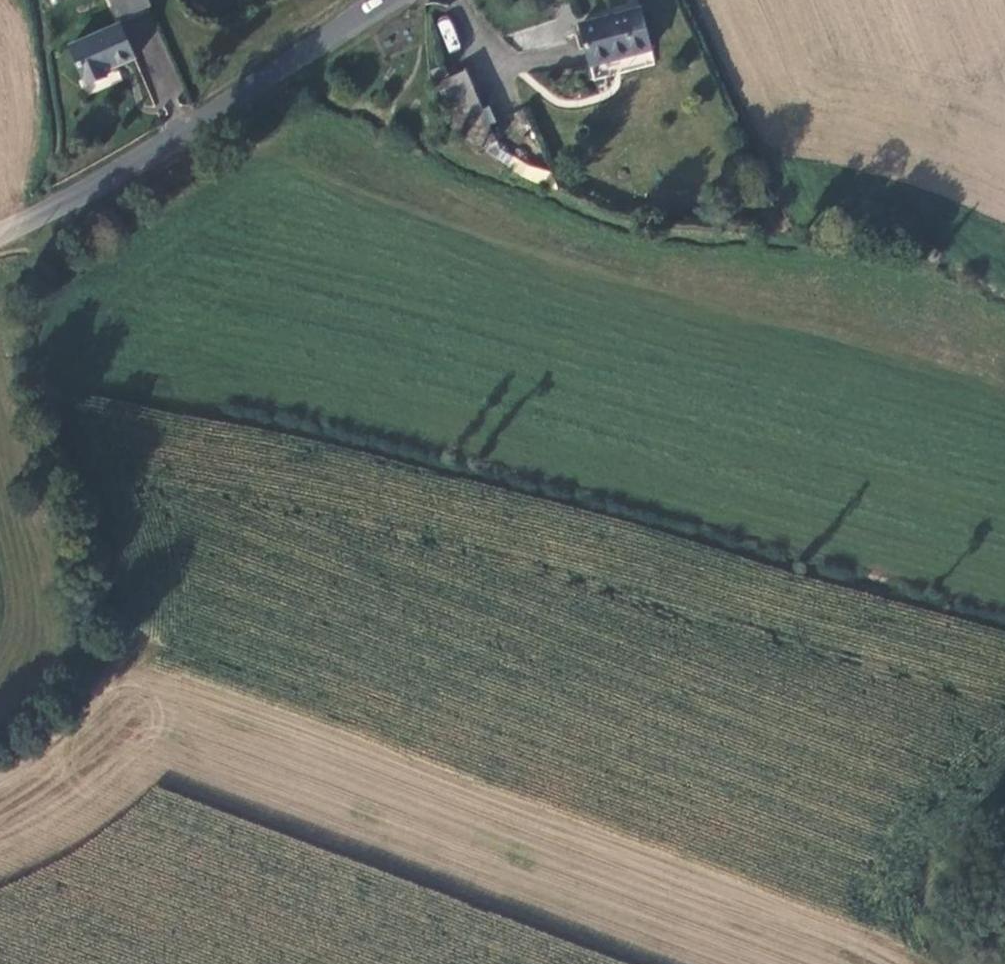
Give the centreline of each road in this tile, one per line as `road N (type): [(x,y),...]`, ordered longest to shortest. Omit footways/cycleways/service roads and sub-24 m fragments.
road 1 (tertiary): [(389,0),(207,121),(71,202),(0,233)]

